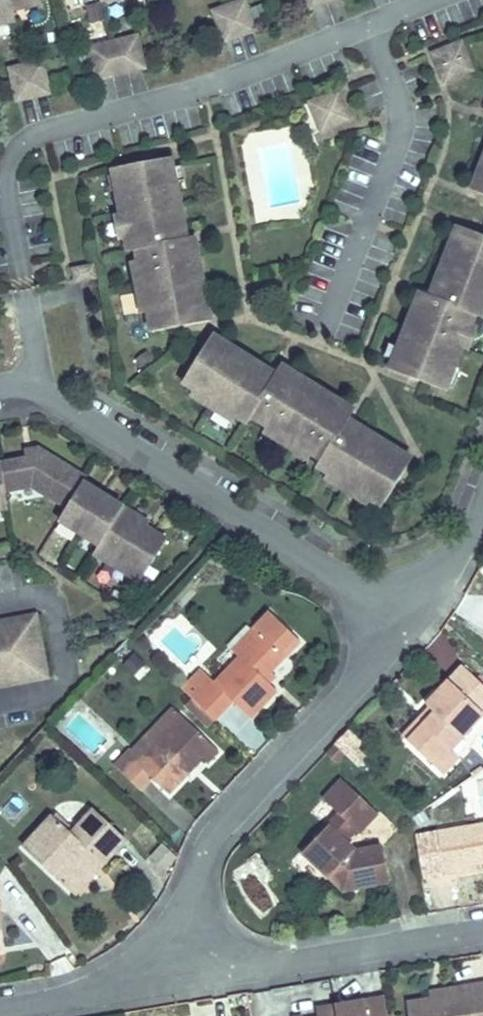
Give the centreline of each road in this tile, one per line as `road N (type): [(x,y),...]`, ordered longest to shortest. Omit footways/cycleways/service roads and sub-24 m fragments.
road 1 (residential): [(32,388),(36,349),(7,196),(7,176),(26,141),(192,92),(368,24)]
road 2 (residential): [(211,947),(197,920),(202,857),(378,645),(396,584)]
road 3 (residential): [(396,584),(323,567),(32,388)]
road 4 (residential): [(325,324),(396,147),(398,97),(368,24)]
road 5 (residential): [(211,947),(239,964),(290,965),(482,930)]
road 6 (residential): [(0,1007),(87,992),(211,947)]
road 7 (residential): [(0,601),(49,600),(68,671),(53,692),(0,702)]
road 8 (residential): [(396,584),(455,558),(482,507)]

